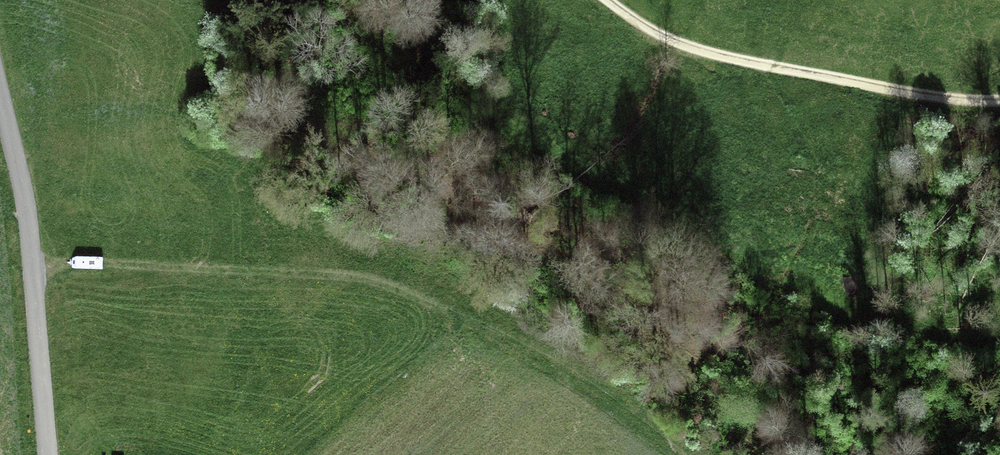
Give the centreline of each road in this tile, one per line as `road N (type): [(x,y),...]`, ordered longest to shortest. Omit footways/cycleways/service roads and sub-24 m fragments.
road 1 (track): [(33,267),(382,280),(572,375),(690,454)]
road 2 (track): [(999,100),(906,93),(689,48),(606,0)]
road 3 (residential): [(46,454),(29,228),(0,87)]

